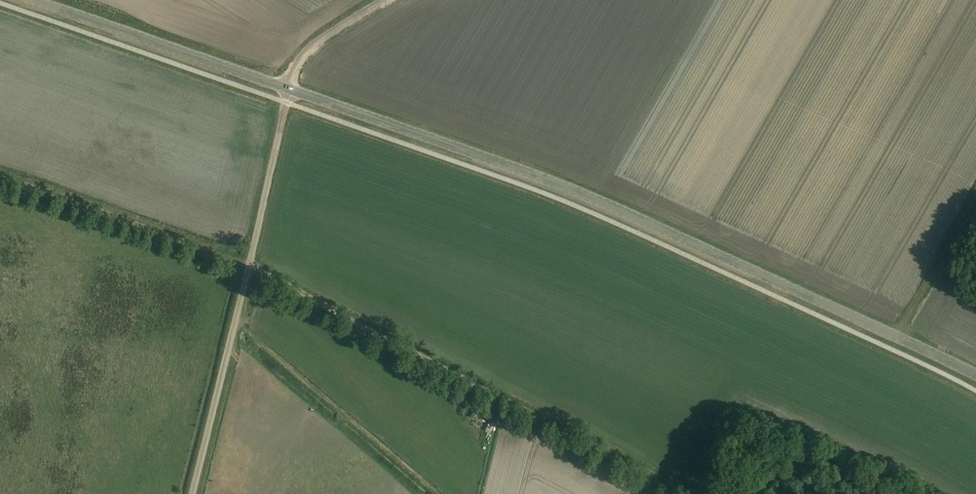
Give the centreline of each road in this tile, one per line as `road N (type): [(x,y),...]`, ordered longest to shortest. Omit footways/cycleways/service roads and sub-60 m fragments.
road 1 (track): [(0,175),(249,263),(686,493)]
road 2 (tertiary): [(975,373),(571,187),(290,88)]
road 3 (unclassified): [(192,493),(290,88)]
road 4 (tertiary): [(290,88),(35,0)]
road 5 (unclassified): [(290,88),(308,49),(383,0)]

